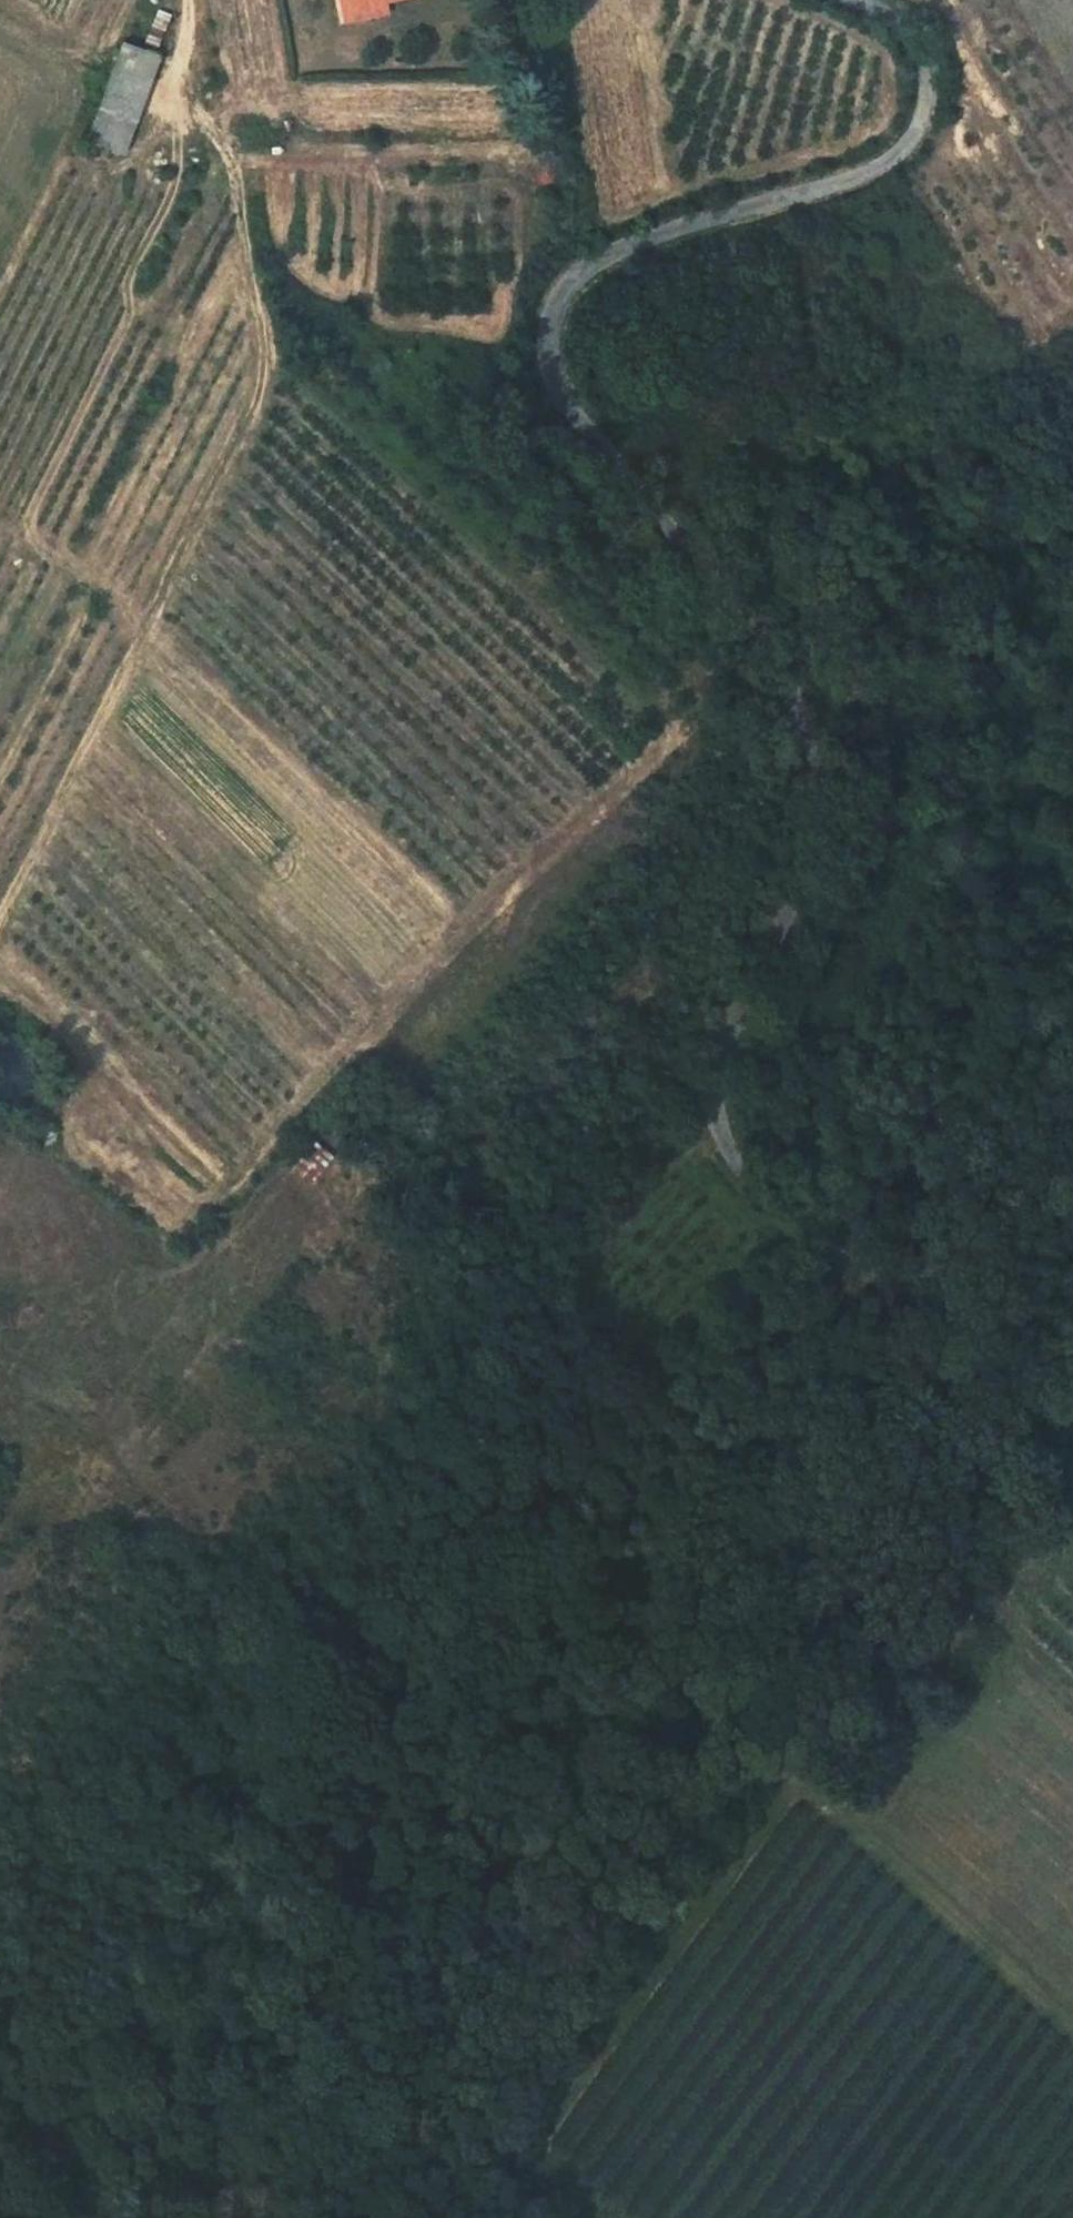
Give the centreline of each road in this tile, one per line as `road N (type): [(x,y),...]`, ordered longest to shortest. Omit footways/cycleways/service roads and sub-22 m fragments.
road 1 (unclassified): [(853,0),(923,41),(916,131),(861,181),(579,269),(549,303),(548,388),(648,502),(782,677),(812,801),(775,905),(726,1006),(708,1124),(765,1190),(892,1169),(1072,1071)]
road 2 (track): [(0,929),(255,406),(260,374),(241,178),(224,143),(180,87),(186,0)]

